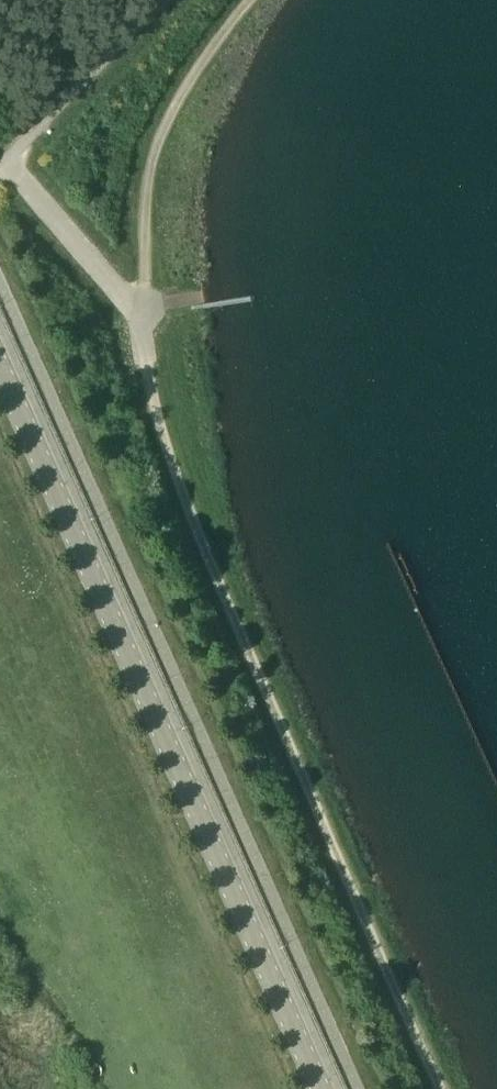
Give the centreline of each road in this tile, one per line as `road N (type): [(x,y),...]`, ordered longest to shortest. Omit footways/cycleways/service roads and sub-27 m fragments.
road 1 (track): [(144,330),(150,397),(191,520),(452,1088)]
road 2 (tertiary): [(320,1088),(0,368)]
road 3 (track): [(239,0),(192,69),(150,179),(144,330)]

